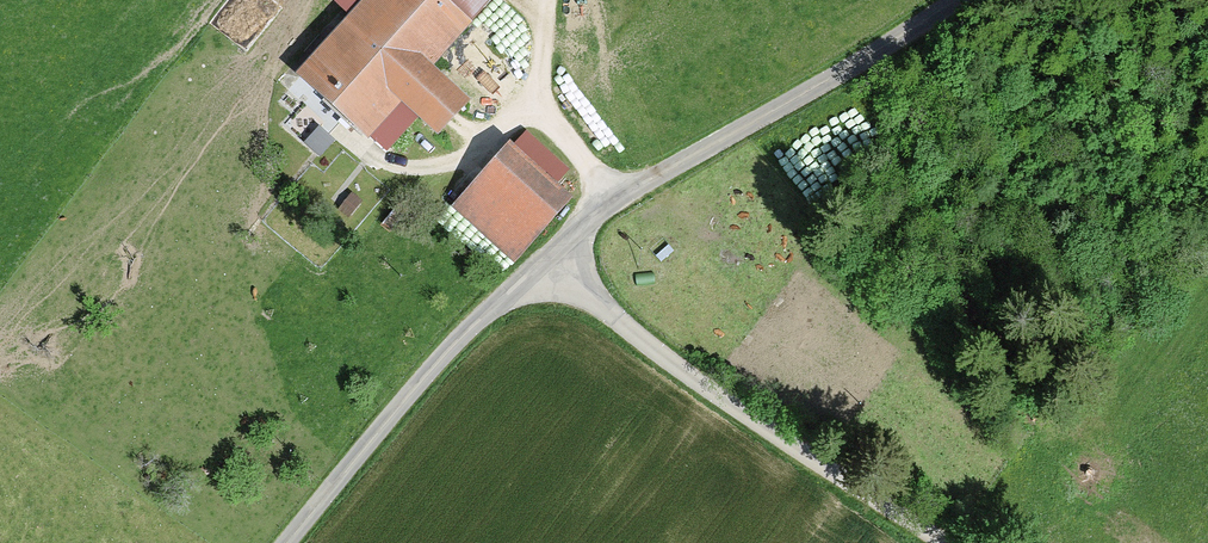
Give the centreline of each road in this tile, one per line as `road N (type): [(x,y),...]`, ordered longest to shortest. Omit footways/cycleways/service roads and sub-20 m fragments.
road 1 (unclassified): [(552,256),(624,326),(724,404),(944,542)]
road 2 (unclassified): [(958,0),(615,207),(552,256)]
road 3 (unclassified): [(552,256),(492,306),(287,542)]
road 4 (track): [(335,128),(373,162),(417,170),(481,152),(541,96)]
road 5 (track): [(542,0),(541,96),(615,207)]

